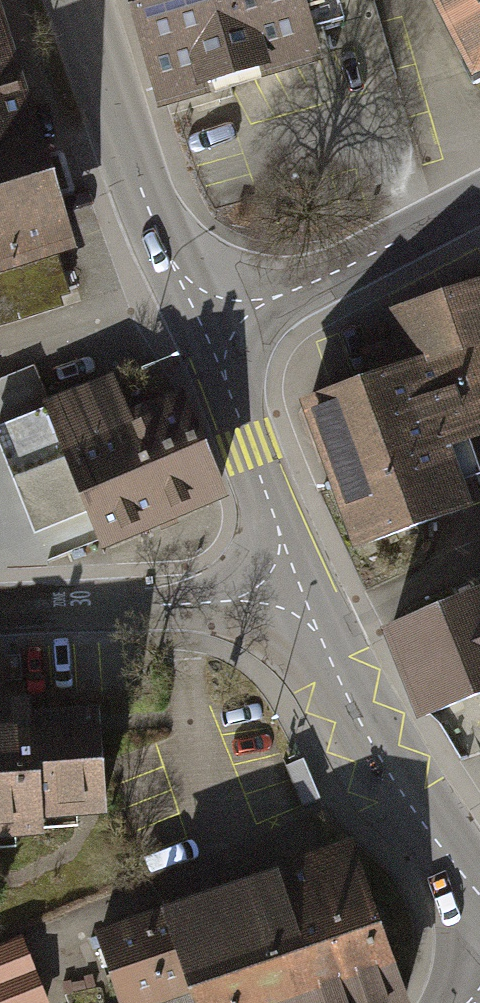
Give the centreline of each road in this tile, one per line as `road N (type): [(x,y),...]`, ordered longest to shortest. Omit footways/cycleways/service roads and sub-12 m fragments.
road 1 (tertiary): [(479,894),(413,810),(363,733),(319,638),(281,588)]
road 2 (tertiary): [(216,317),(161,240),(80,0)]
road 3 (tertiary): [(216,317),(282,296),(479,201)]
road 4 (residential): [(281,588),(224,600),(0,610)]
road 5 (tertiary): [(281,588),(281,533),(228,386),(216,317)]

